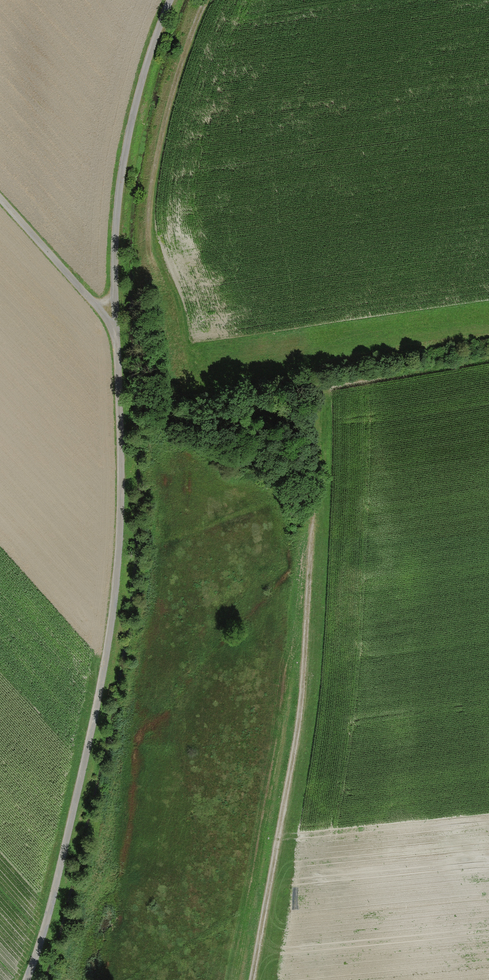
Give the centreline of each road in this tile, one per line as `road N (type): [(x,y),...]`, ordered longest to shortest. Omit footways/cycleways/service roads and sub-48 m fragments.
road 1 (track): [(168,0),(126,128),(111,222),(118,461),(108,617),(47,905),(23,979)]
road 2 (track): [(317,448),(302,691),(256,979)]
road 3 (track): [(204,0),(185,39),(144,230)]
road 4 (track): [(110,320),(0,200)]

